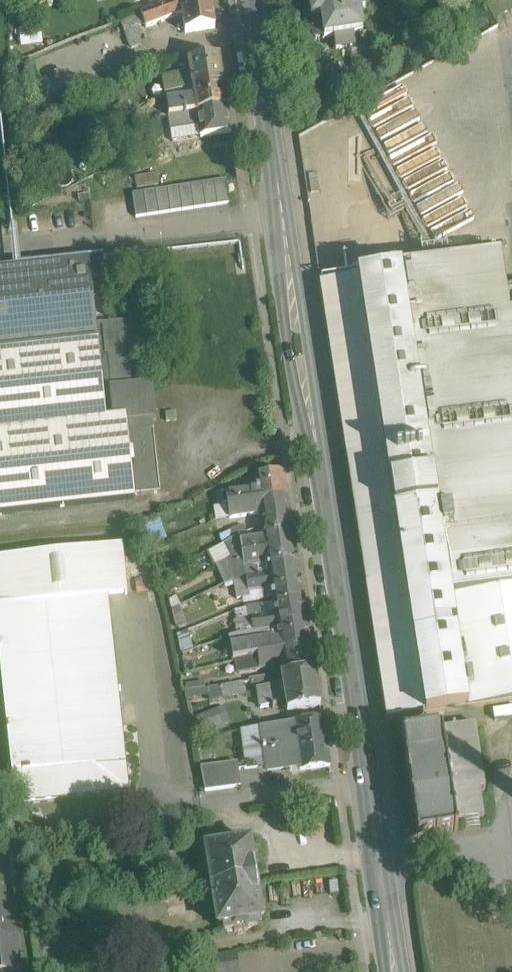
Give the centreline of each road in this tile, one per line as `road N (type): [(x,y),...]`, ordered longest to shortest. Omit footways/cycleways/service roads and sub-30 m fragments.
road 1 (tertiary): [(400,971),(250,0)]

